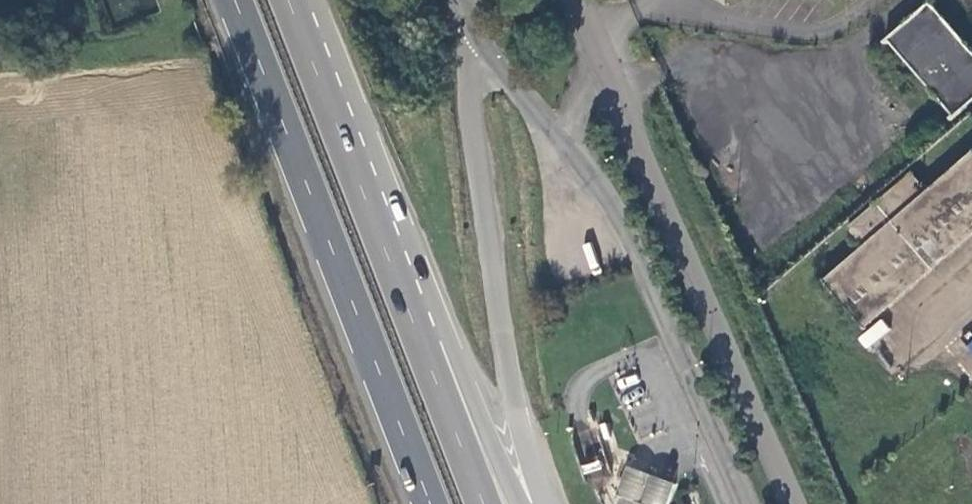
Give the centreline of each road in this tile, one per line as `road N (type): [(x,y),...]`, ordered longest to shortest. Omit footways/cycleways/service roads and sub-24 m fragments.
road 1 (unclassified): [(466,3),(512,83),(605,200),(748,503)]
road 2 (unclassified): [(796,503),(579,0)]
road 3 (trunk): [(232,0),(428,503)]
road 4 (unclassified): [(546,503),(507,351),(466,3)]
road 5 (trunk): [(521,503),(429,290),(387,236)]
road 6 (trunk): [(489,503),(387,236)]
road 7 (trunk): [(387,236),(290,0)]

